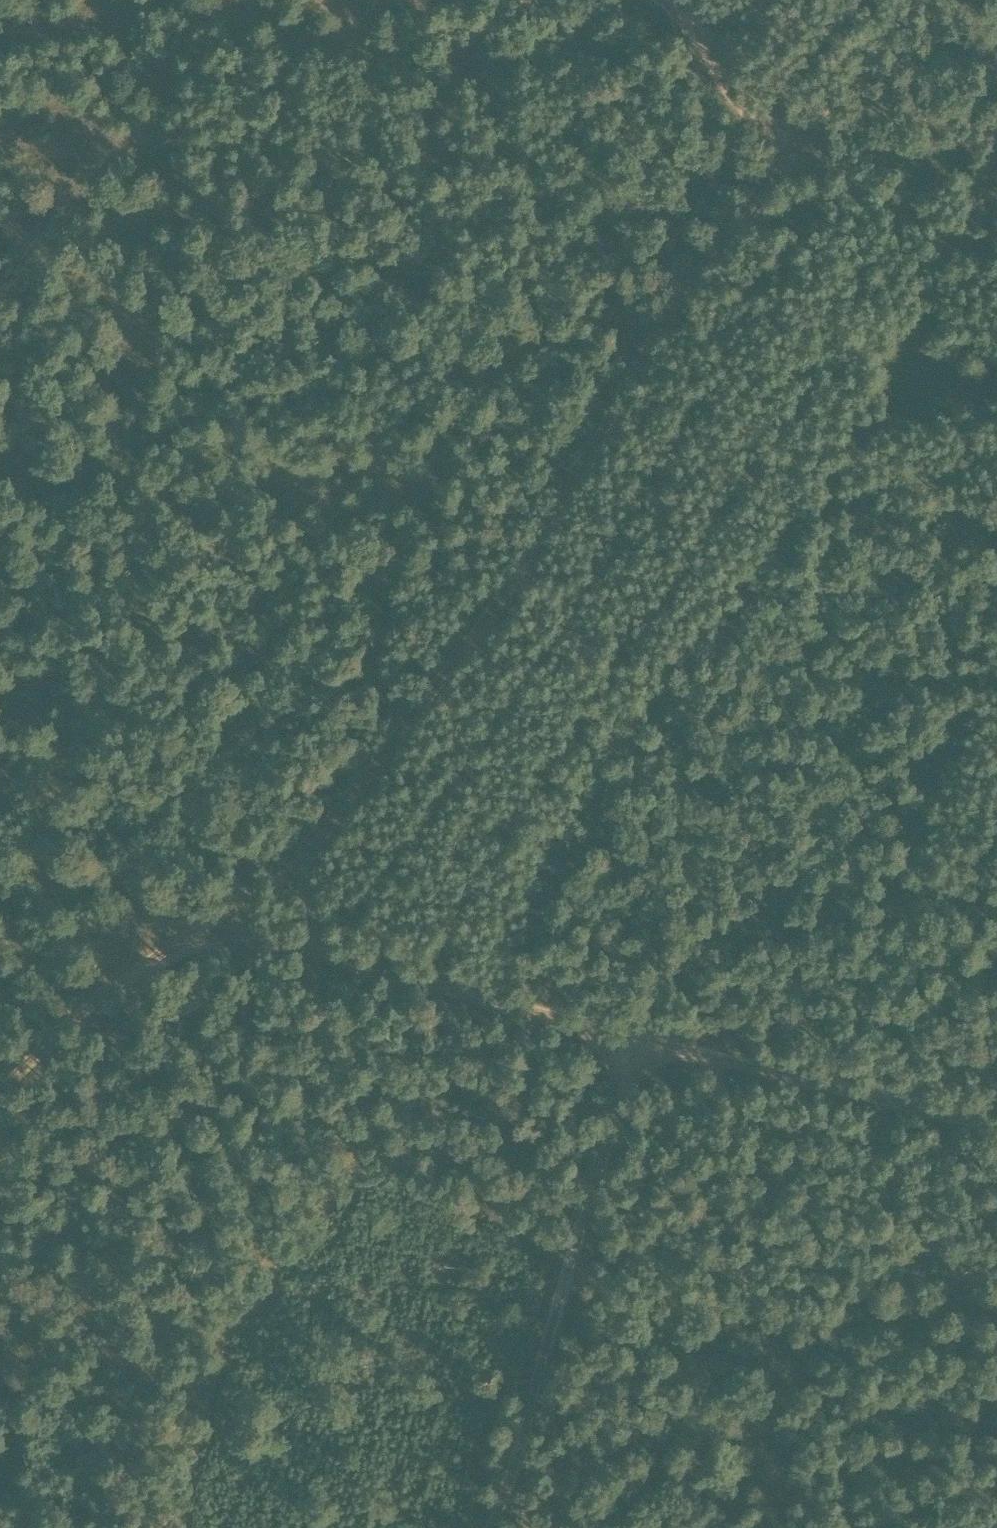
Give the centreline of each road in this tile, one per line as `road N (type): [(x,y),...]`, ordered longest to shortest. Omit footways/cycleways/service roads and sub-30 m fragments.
road 1 (track): [(780,156),(348,756),(281,943)]
road 2 (track): [(996,1129),(281,943)]
road 3 (track): [(281,943),(187,925),(137,935),(0,1105)]
road 4 (track): [(996,256),(853,177),(780,156)]
road 5 (track): [(668,0),(697,14),(780,156)]
road 6 (track): [(780,156),(852,50),(898,0)]

